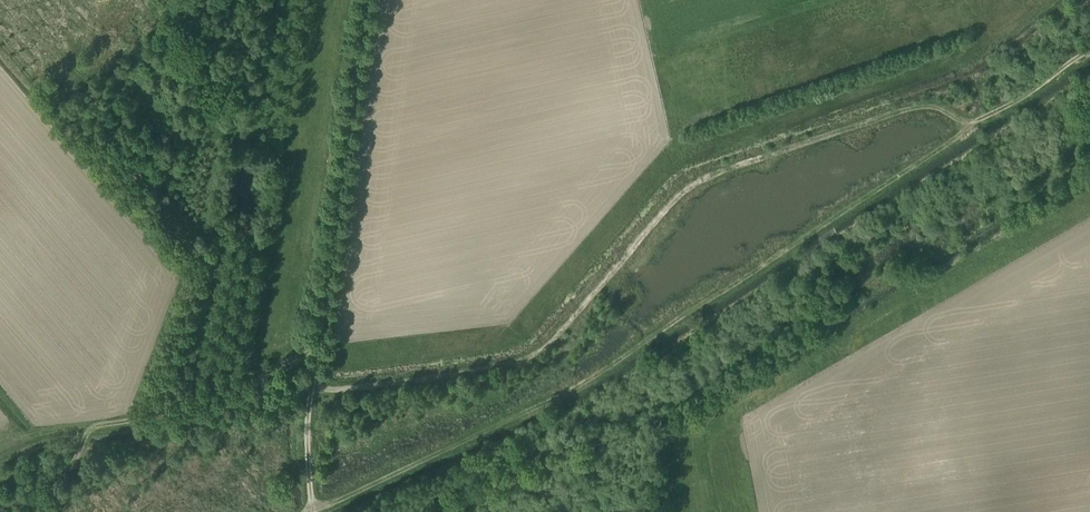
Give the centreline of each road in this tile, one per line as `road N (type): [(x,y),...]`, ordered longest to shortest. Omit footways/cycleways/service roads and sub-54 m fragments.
road 1 (track): [(310,507),(607,369),(1089,49)]
road 2 (track): [(312,387),(331,392),(517,363),(539,351),(681,191),(703,177),(916,106),(938,106),(969,126)]
road 3 (track): [(370,0),(306,412),(310,511)]
road 4 (track): [(29,511),(95,424),(318,355)]

